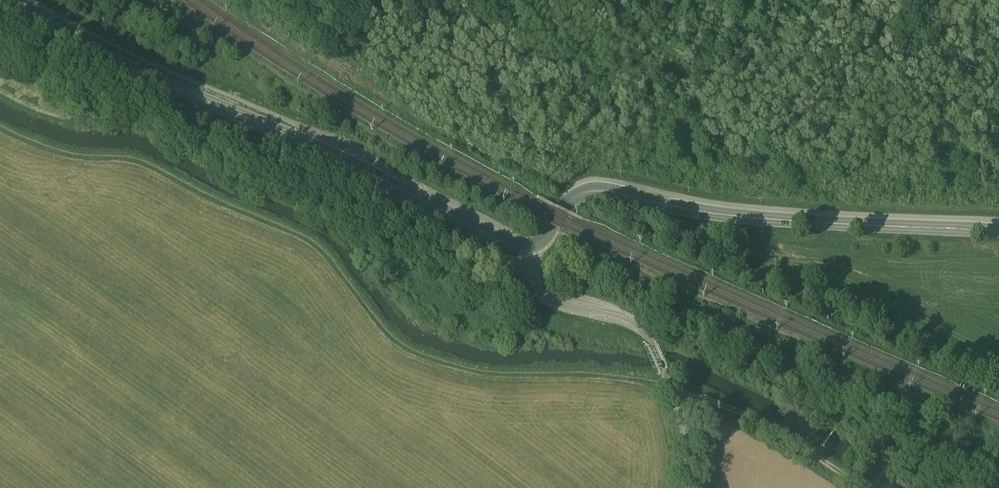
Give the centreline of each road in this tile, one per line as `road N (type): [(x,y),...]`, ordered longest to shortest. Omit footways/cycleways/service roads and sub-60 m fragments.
road 1 (track): [(672,390),(615,375),(487,371),(416,352),(303,235),(145,162),(70,153),(0,127)]
road 2 (primary): [(516,249),(329,156),(159,85),(0,2)]
road 3 (primary): [(998,232),(738,219),(599,194),(573,201),(547,241),(527,250)]
road 4 (secondary): [(690,487),(685,425),(646,335),(540,293)]
road 5 (track): [(677,400),(712,401),(758,421),(862,487)]

